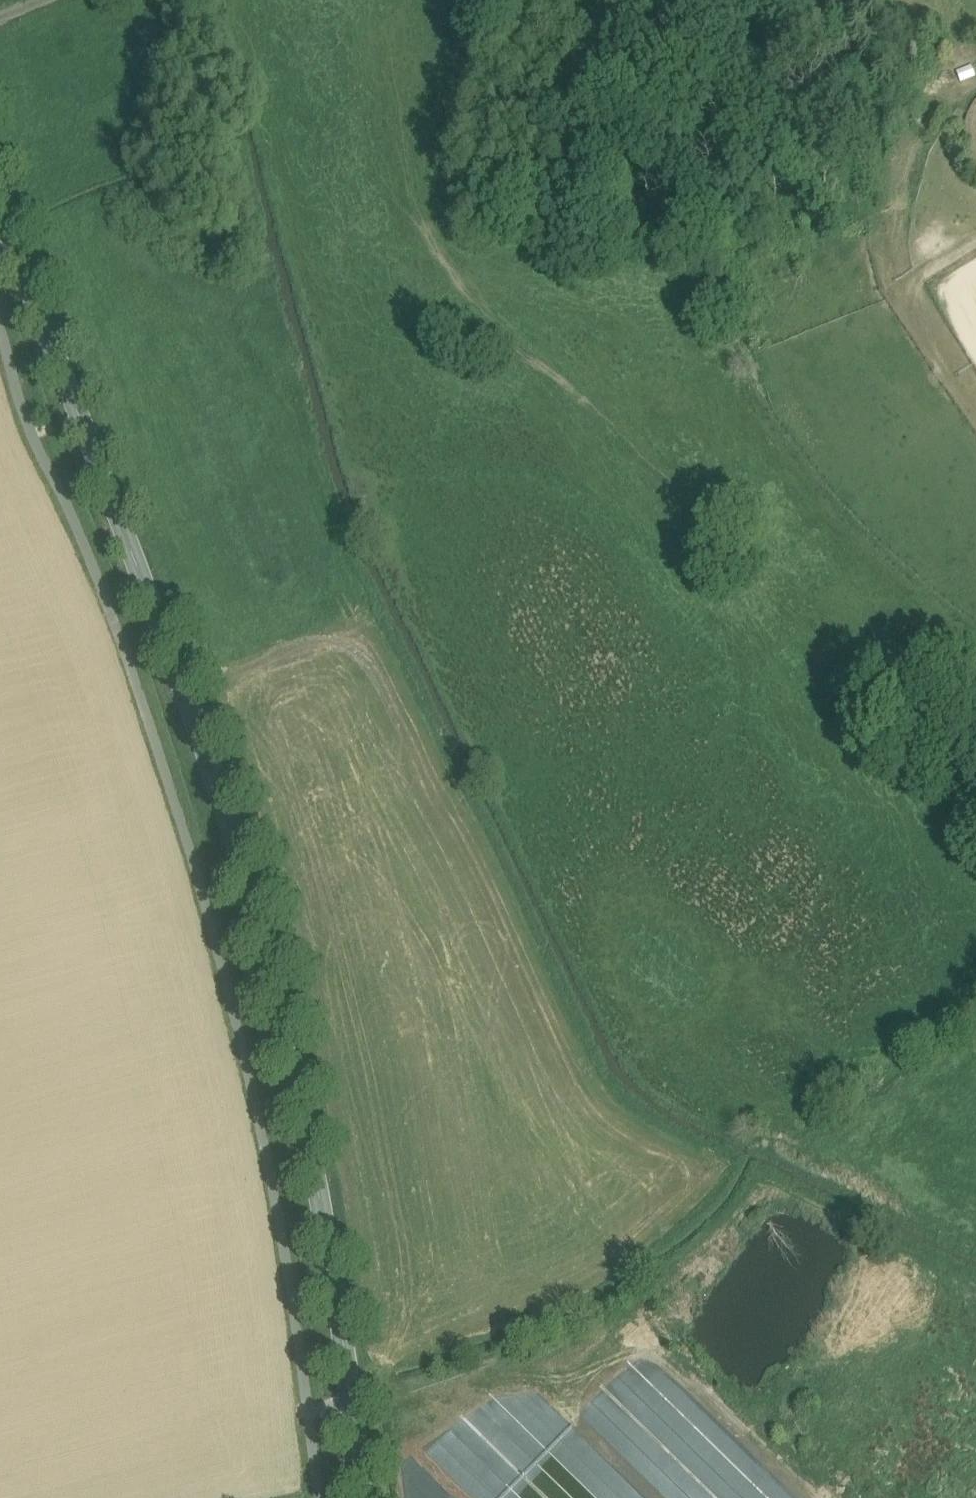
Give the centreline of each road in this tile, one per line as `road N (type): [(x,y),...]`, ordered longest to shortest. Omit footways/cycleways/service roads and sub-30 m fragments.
road 1 (tertiary): [(347,1497),(301,1202),(175,708),(0,250)]

